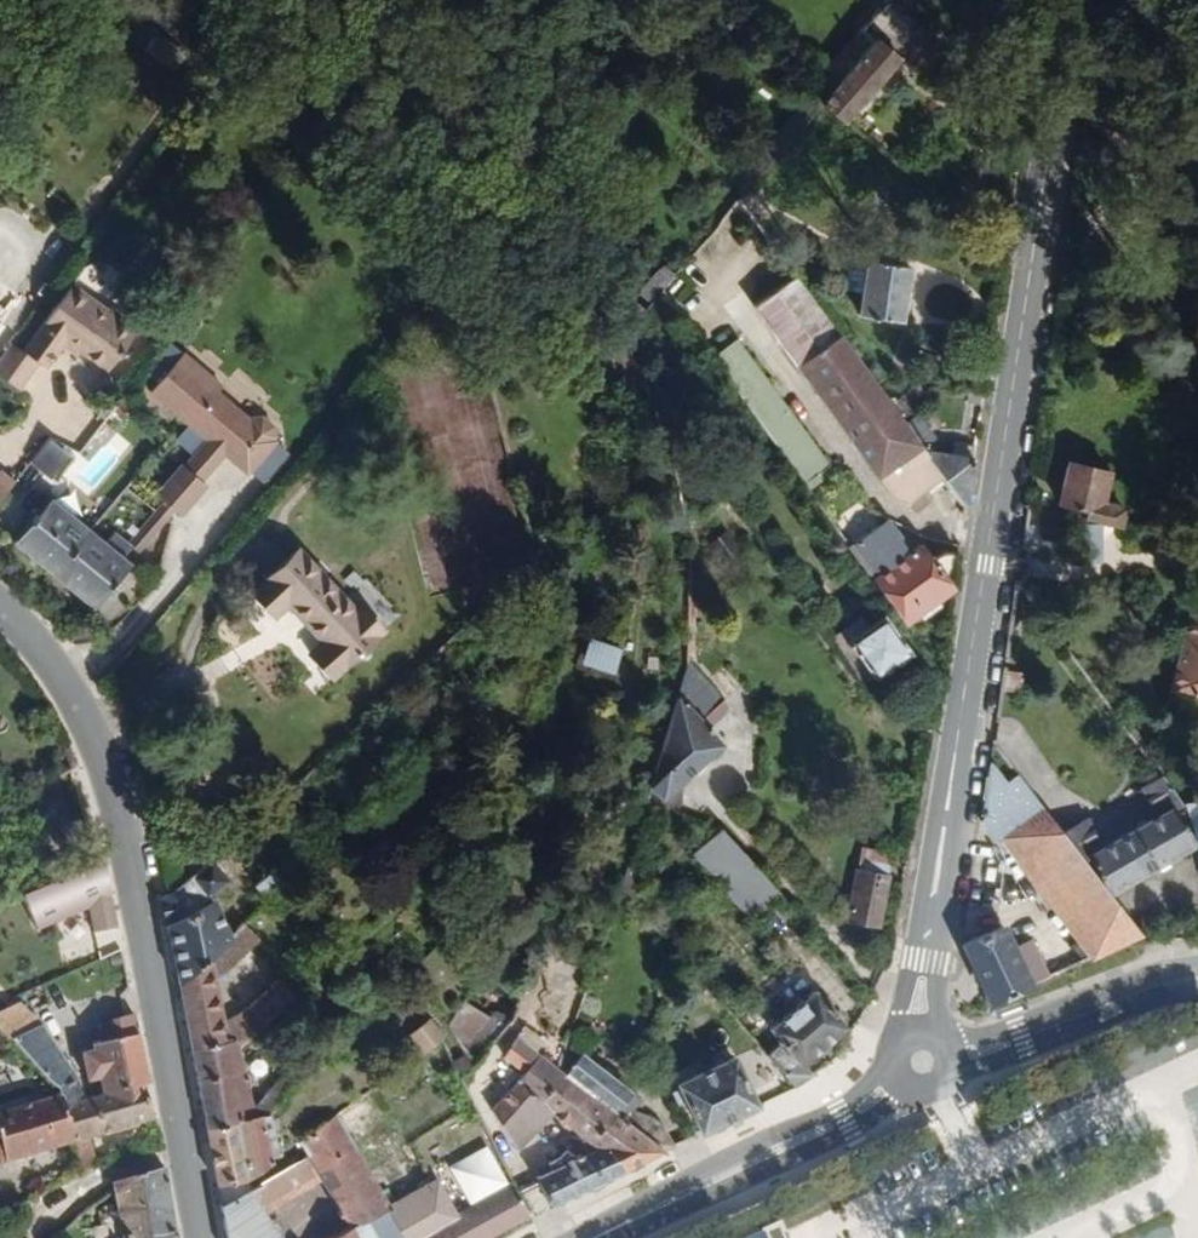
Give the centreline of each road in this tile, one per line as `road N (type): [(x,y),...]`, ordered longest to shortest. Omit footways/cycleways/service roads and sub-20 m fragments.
road 1 (secondary): [(923,1063),(930,914),(1076,0)]
road 2 (tertiary): [(0,615),(54,662),(117,798),(201,1237)]
road 3 (secondary): [(590,1237),(796,1142),(923,1063)]
road 4 (secondary): [(1197,975),(1150,985),(1005,1044),(923,1063)]
road 5 (track): [(1064,87),(1099,109),(1197,256)]

